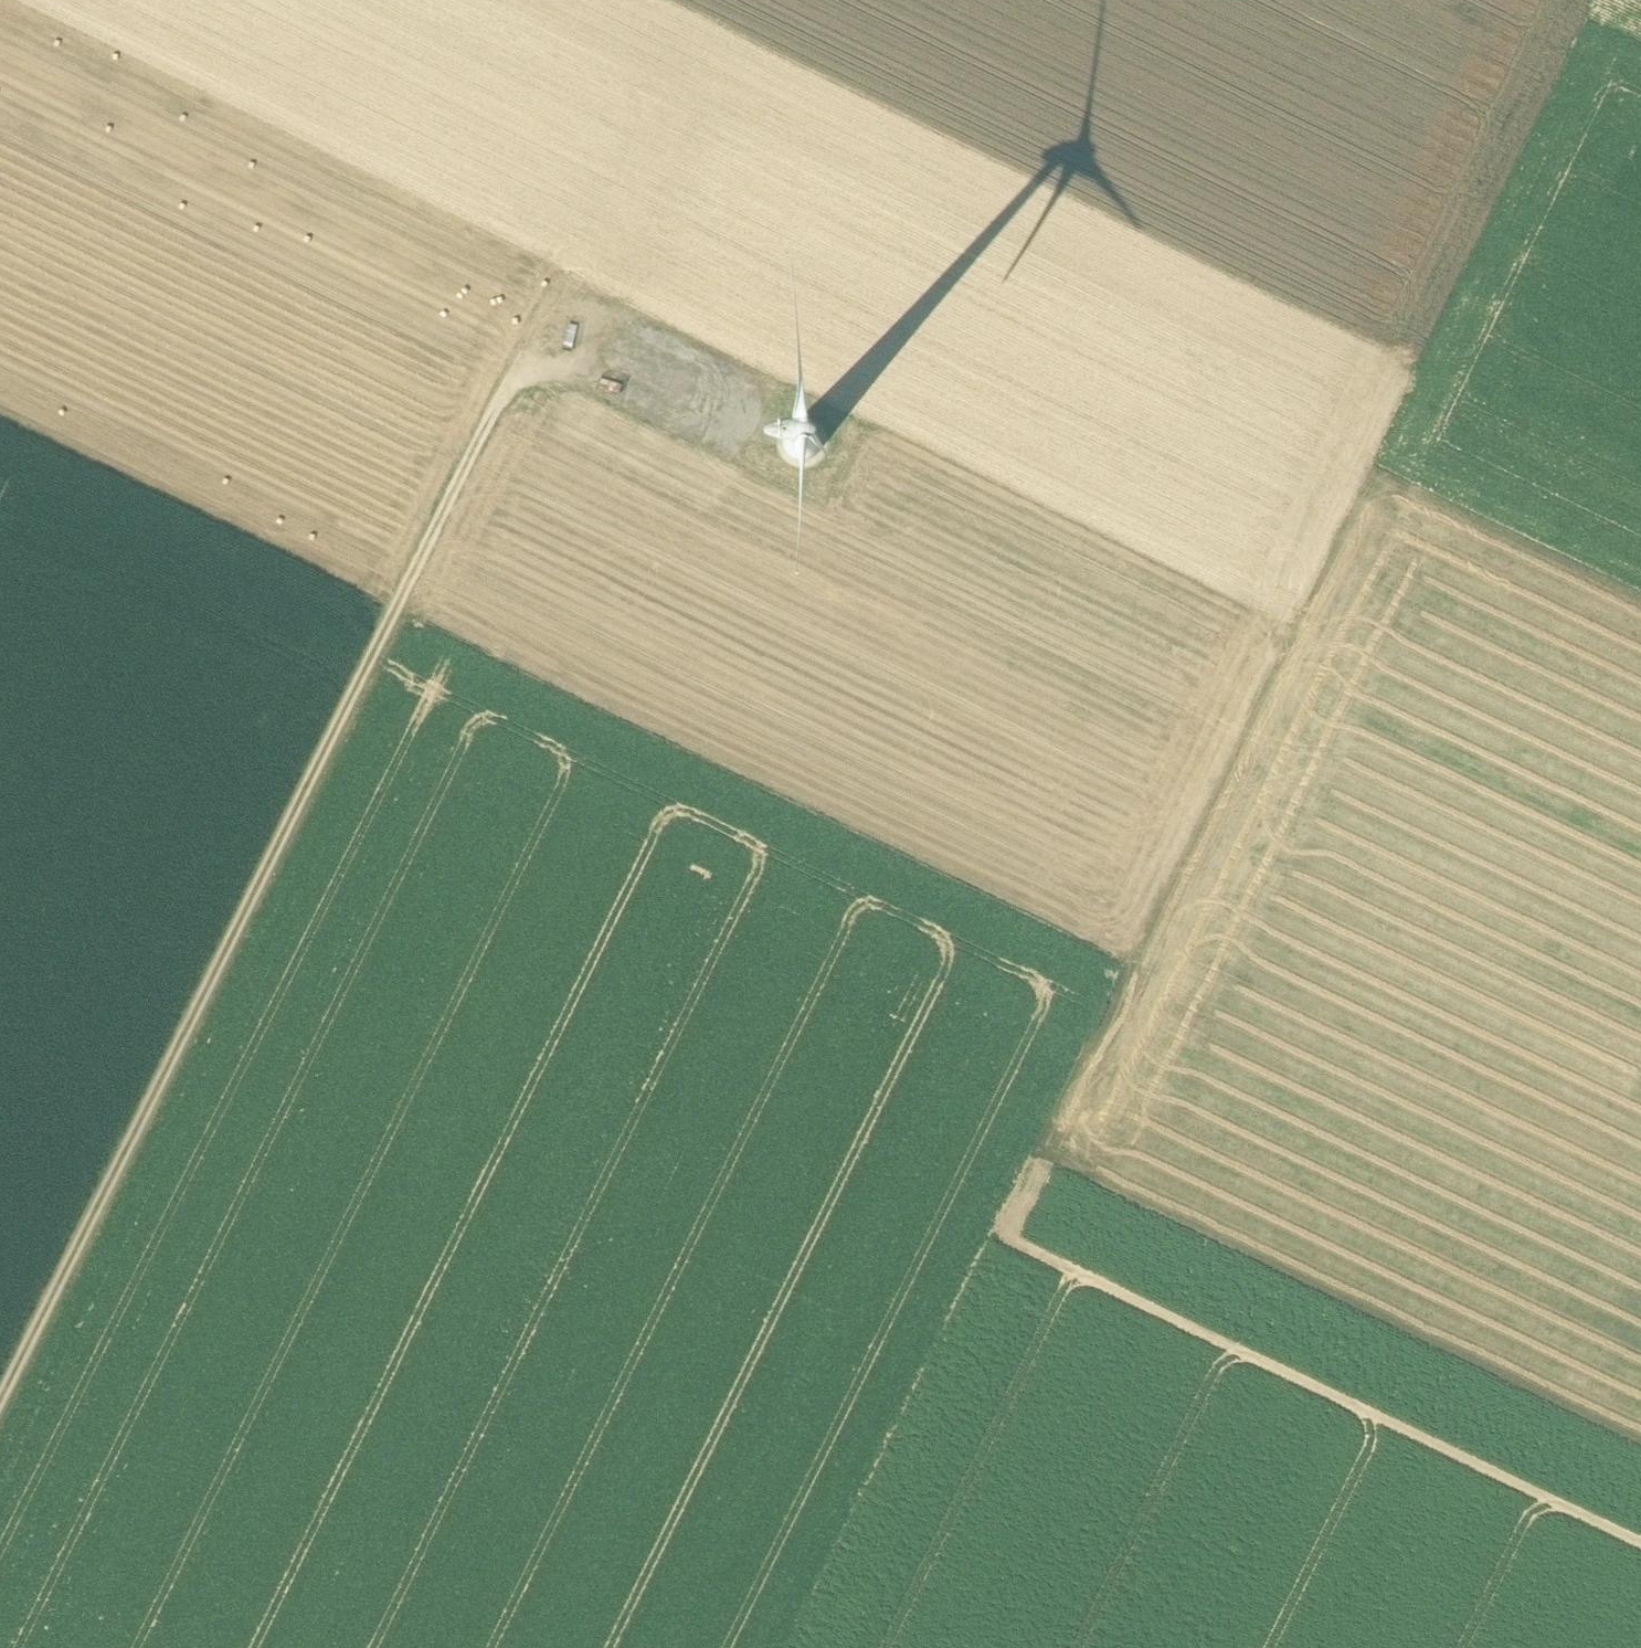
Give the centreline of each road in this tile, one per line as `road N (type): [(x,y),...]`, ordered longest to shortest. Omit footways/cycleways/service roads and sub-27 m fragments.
road 1 (track): [(0,1401),(529,339),(746,439)]

